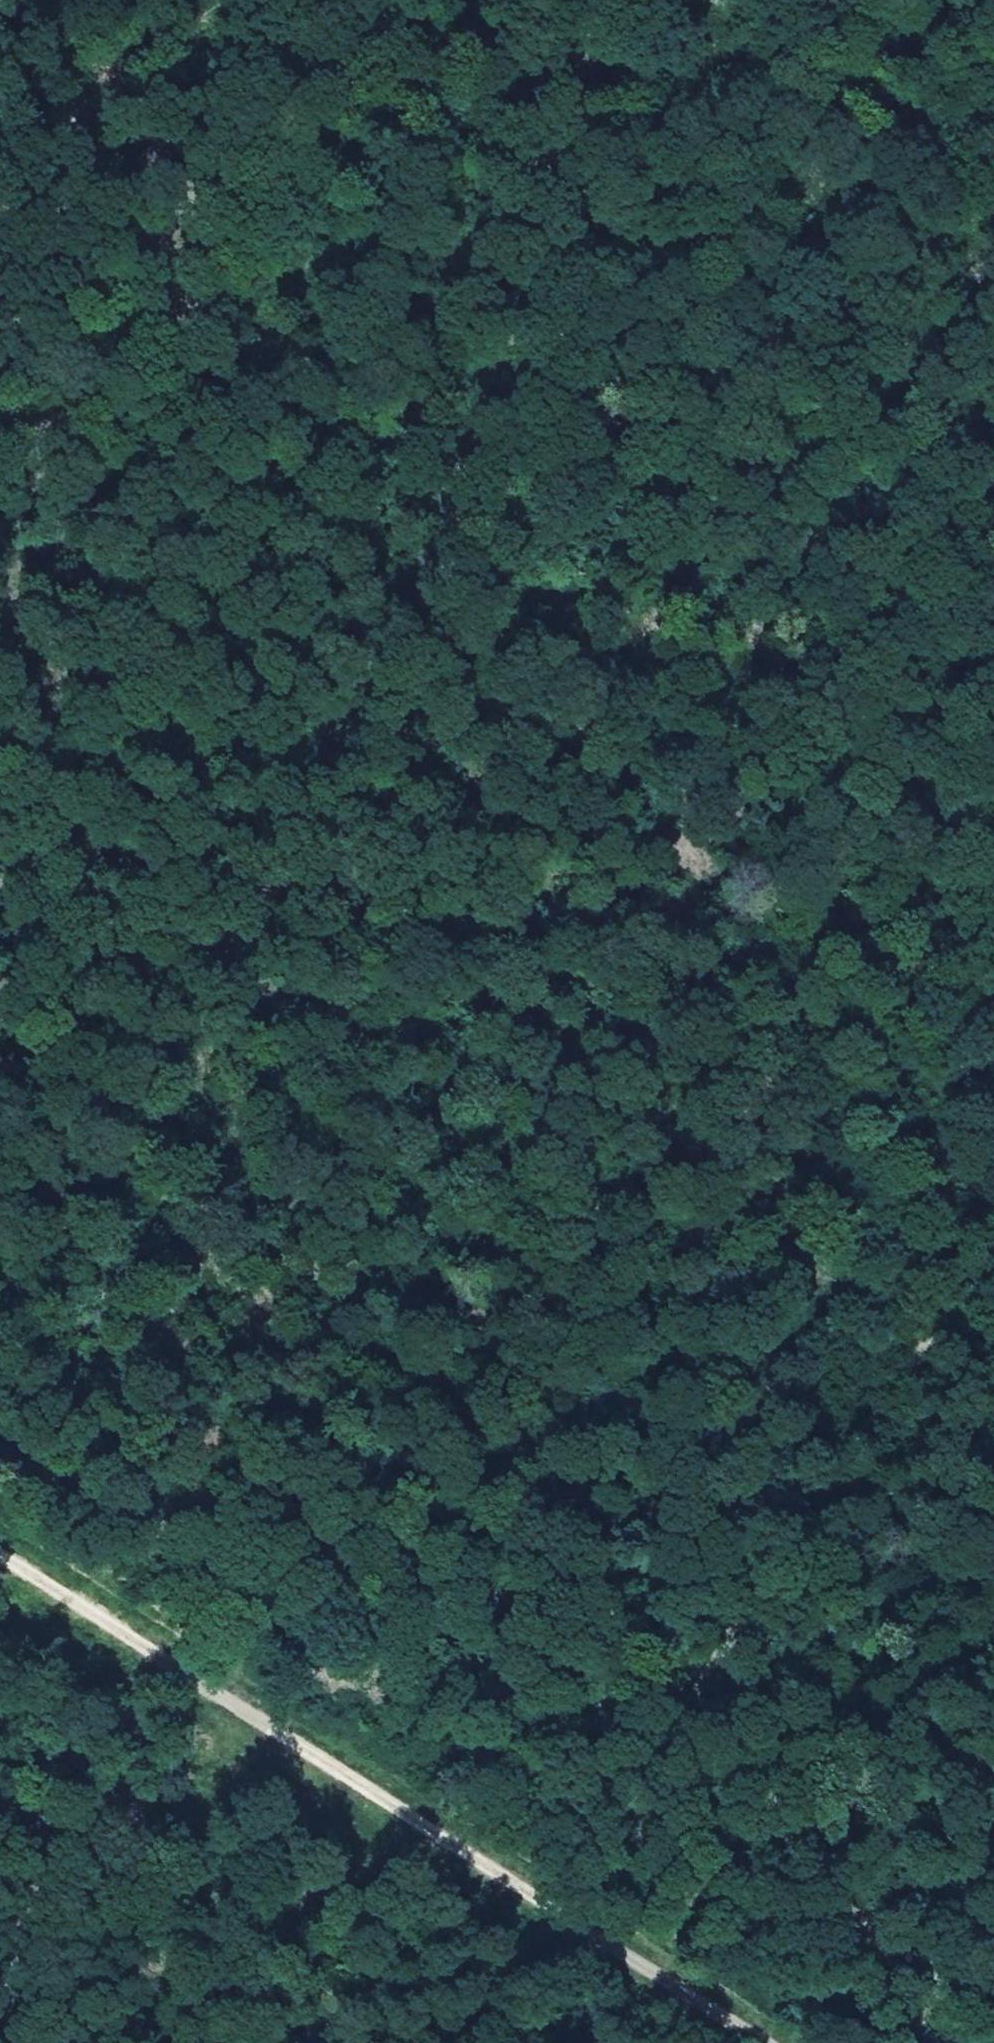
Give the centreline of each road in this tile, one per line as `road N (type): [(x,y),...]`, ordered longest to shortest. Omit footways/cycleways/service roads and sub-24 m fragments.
road 1 (track): [(0,697),(993,207)]
road 2 (track): [(757,2042),(0,1556)]
road 3 (track): [(993,1283),(589,1935)]
road 4 (track): [(365,0),(0,580)]

